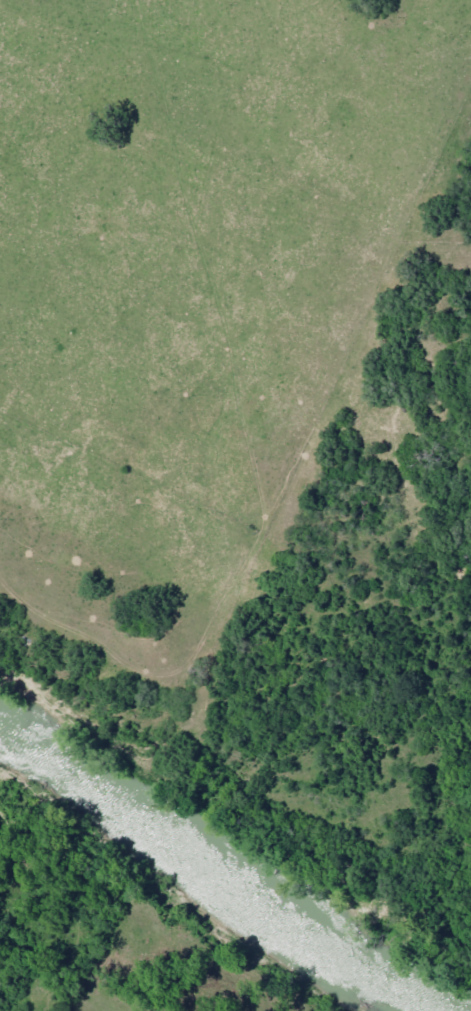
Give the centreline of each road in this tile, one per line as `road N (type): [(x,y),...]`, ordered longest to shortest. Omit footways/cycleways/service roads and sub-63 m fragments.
road 1 (residential): [(0,559),(82,644),(136,669),(209,649),(291,522),(470,142)]

